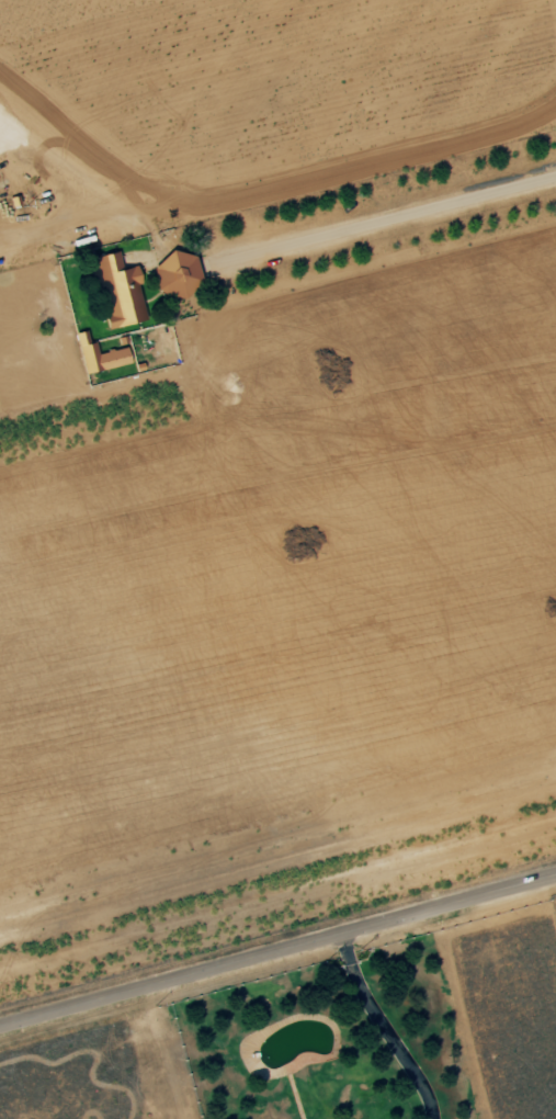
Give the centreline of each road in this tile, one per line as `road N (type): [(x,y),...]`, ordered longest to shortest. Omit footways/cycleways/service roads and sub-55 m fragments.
road 1 (residential): [(0,1030),(555,887)]

